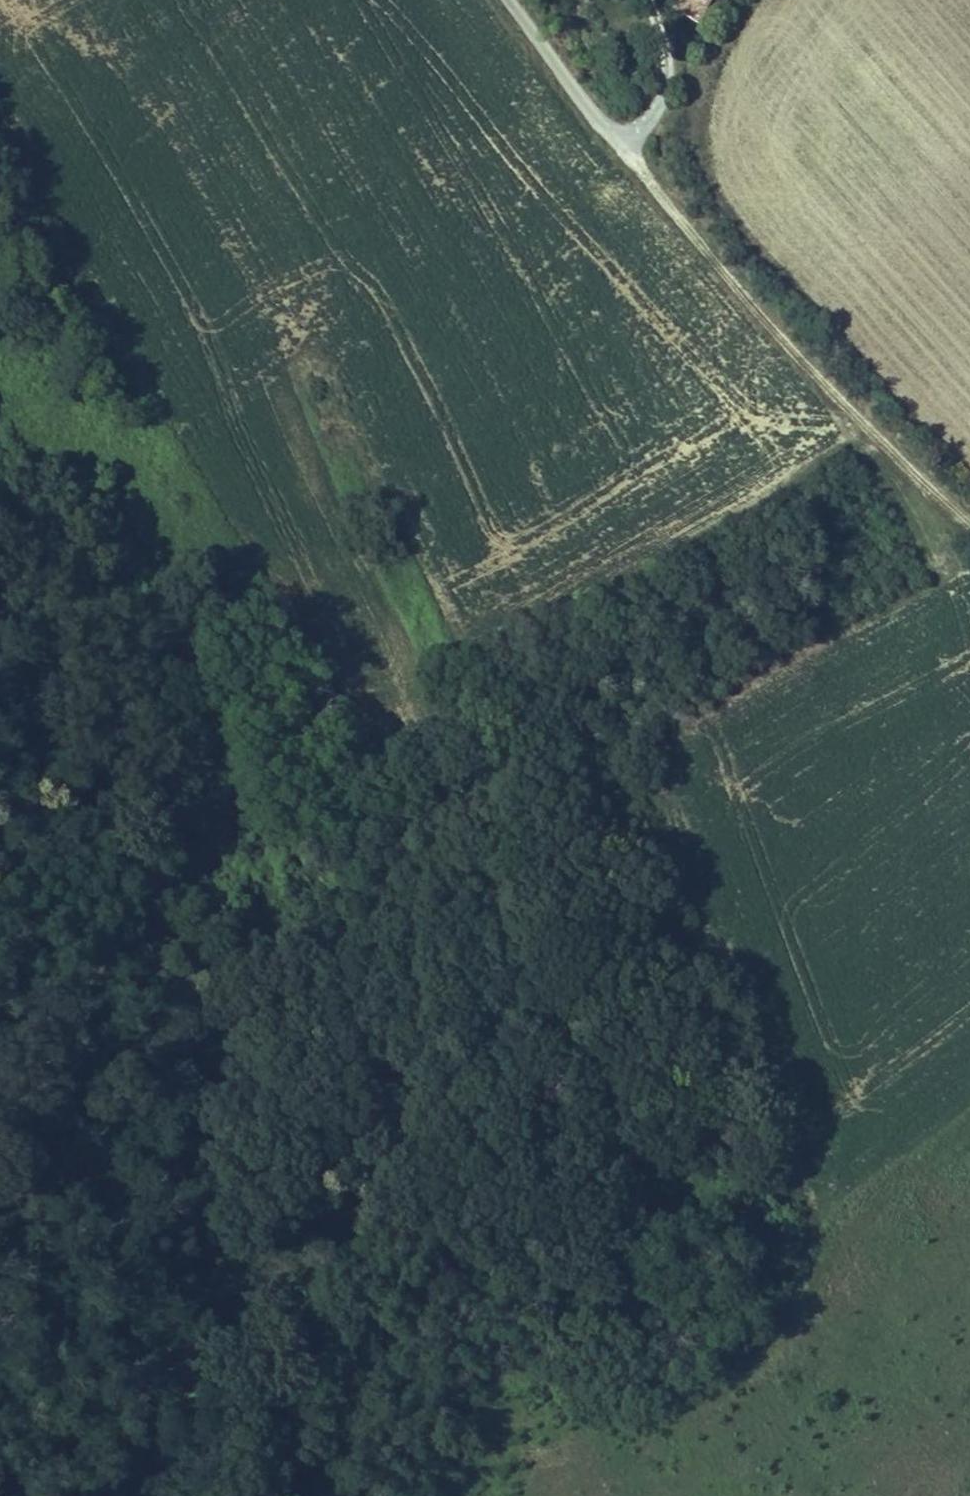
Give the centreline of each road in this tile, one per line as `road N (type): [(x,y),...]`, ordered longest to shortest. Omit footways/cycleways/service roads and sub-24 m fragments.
road 1 (track): [(969,529),(796,352),(506,0)]

